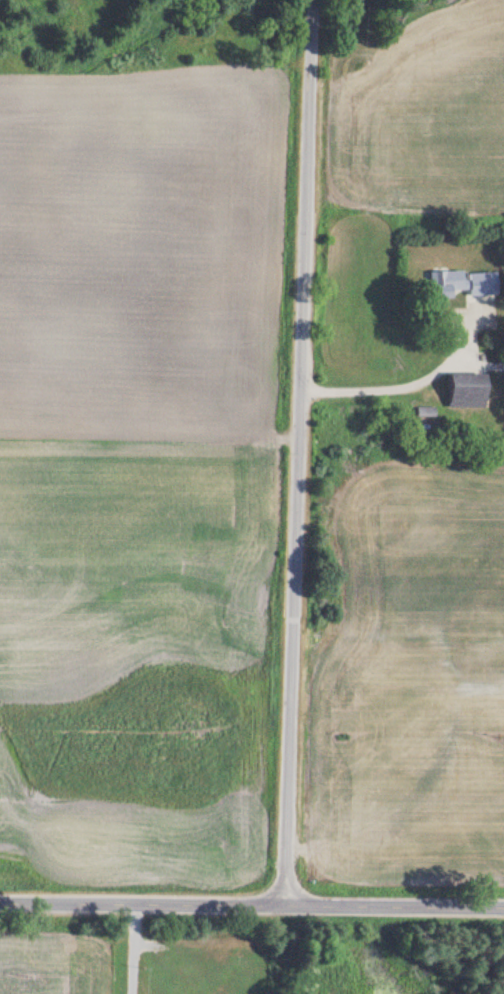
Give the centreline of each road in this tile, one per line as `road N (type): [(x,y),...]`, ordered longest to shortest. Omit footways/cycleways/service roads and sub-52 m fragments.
road 1 (residential): [(286,908),(302,0)]
road 2 (residential): [(503,909),(0,903)]

